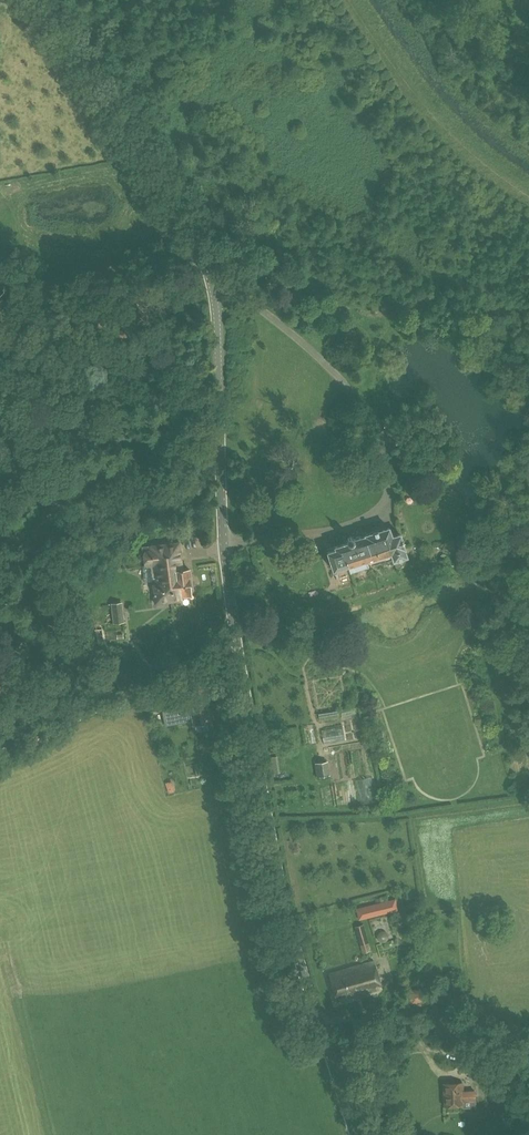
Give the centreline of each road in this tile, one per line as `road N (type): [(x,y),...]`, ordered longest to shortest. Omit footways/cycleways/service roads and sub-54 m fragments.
road 1 (tertiary): [(358,1134),(287,916),(238,655),(224,545),(212,286),(189,232),(47,0)]
road 2 (track): [(238,655),(0,752)]
road 3 (track): [(320,1017),(528,1033)]

